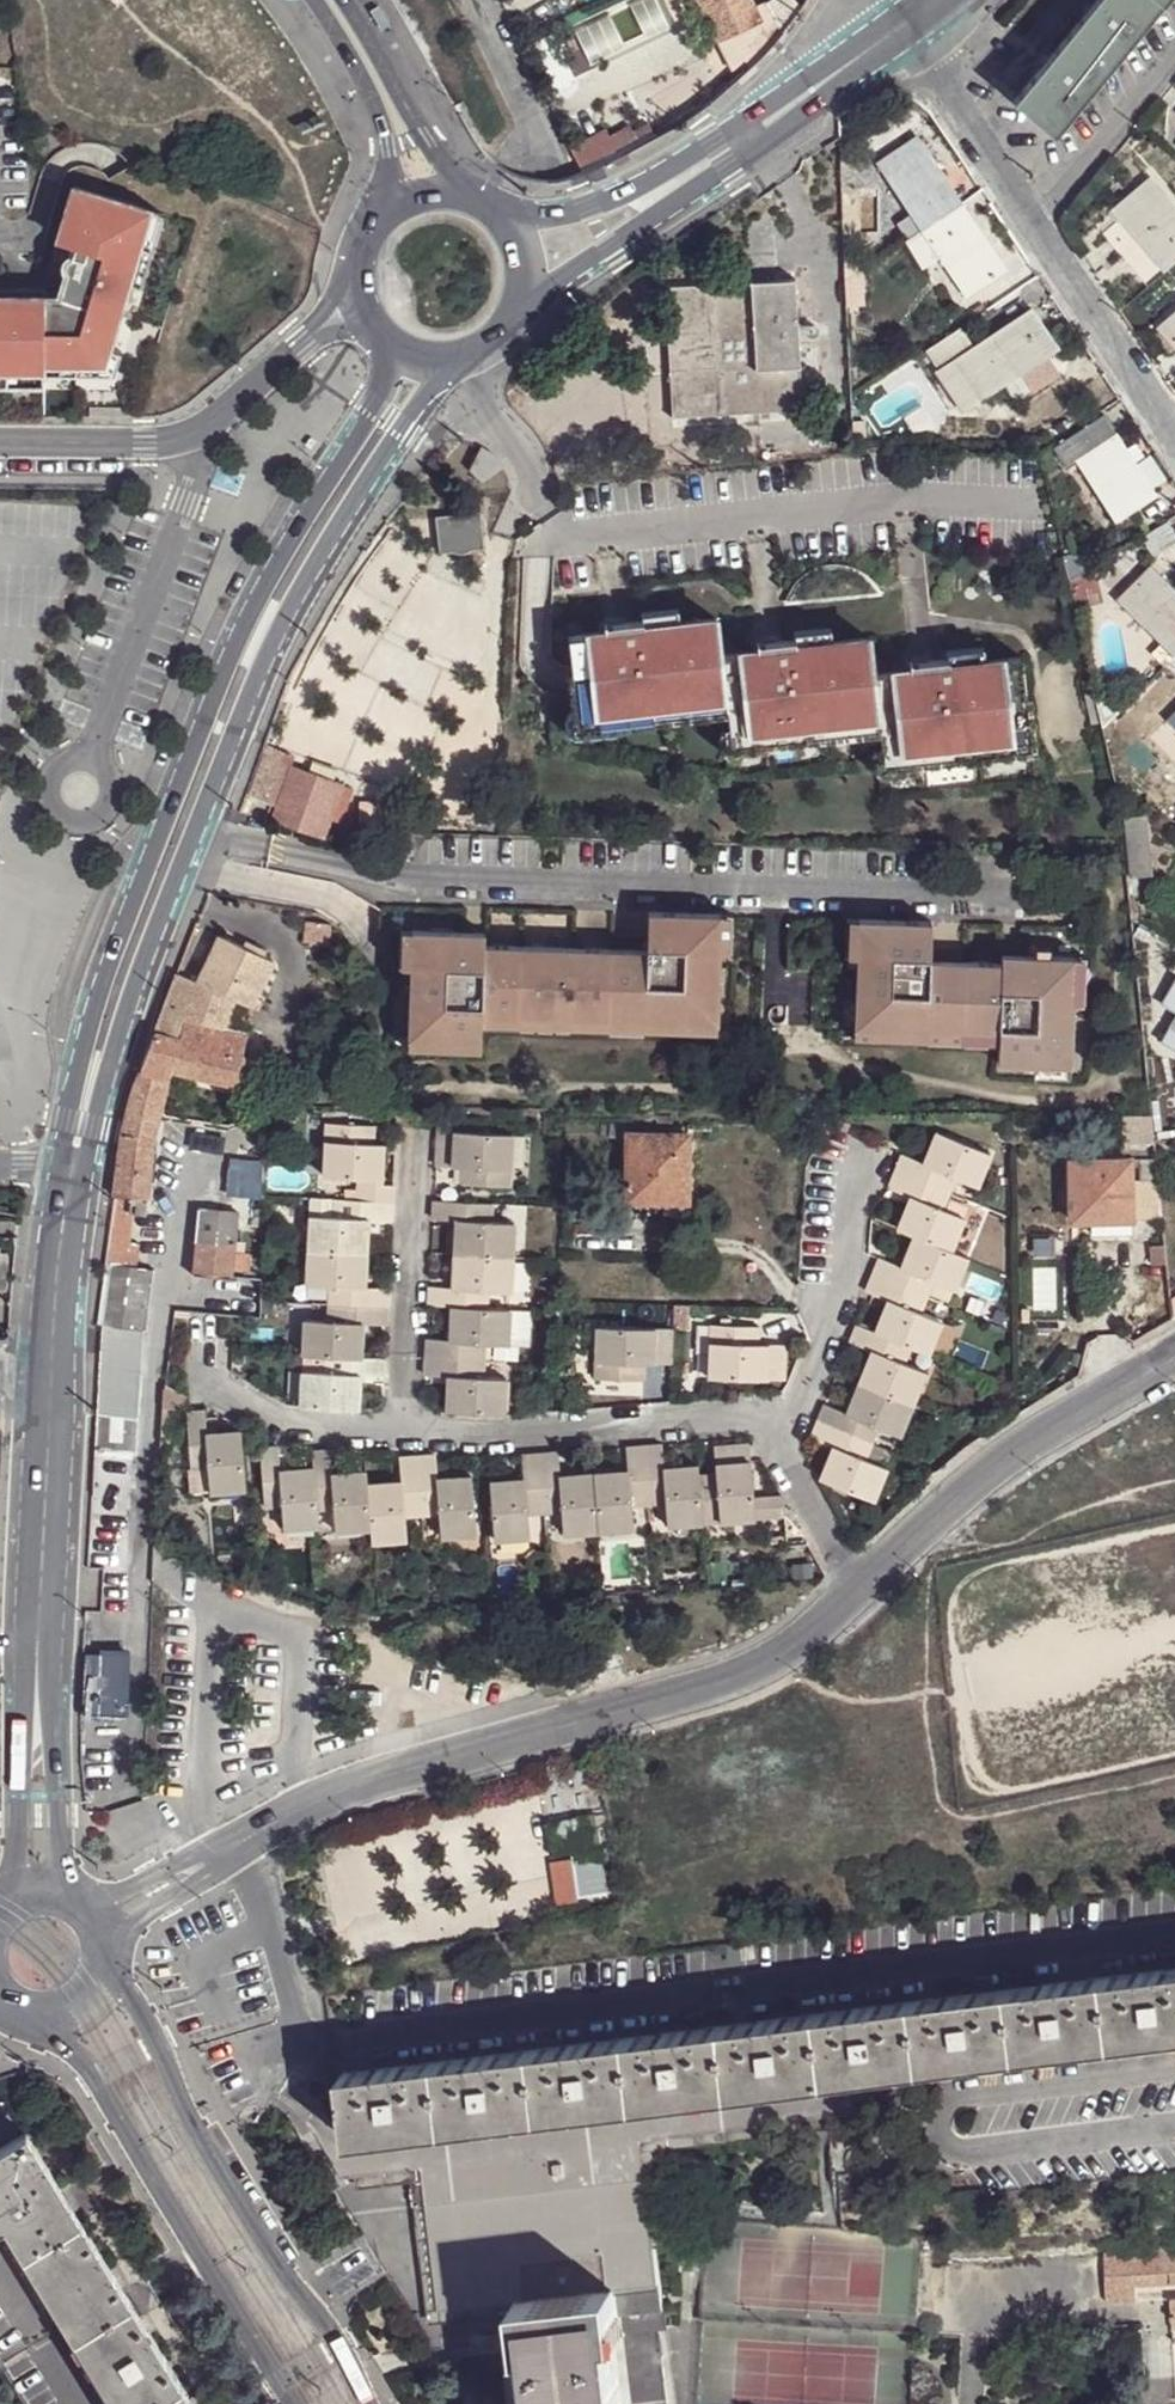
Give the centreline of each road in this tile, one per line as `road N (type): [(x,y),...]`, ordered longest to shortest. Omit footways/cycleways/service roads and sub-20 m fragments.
road 1 (unclassified): [(235,1844),(318,2048),(1174,1936)]
road 2 (tertiary): [(70,1165),(89,1138),(194,829),(281,622),(403,424),(451,364)]
road 3 (tertiary): [(396,354),(376,409),(244,626),(172,800),(93,1016),(62,1136),(70,1165)]
road 4 (residential): [(861,1588),(785,1657),(754,1672),(405,1767),(298,1808),(235,1844)]
road 5 (unclassified): [(1174,2073),(960,2100),(934,2122),(936,2139),(966,2156),(1174,2130)]
road 6 (tertiary): [(70,1165),(48,1377),(36,1672)]
road 7 (tertiary): [(366,2403),(189,2116),(114,1972)]
road 8 (tertiary): [(49,2025),(93,2076),(295,2403)]
road 9 (tertiary): [(524,303),(815,112),(877,49)]
road 10 (tertiary): [(877,49),(616,196),(507,220)]
road 11 (residential): [(1174,1356),(996,1463),(861,1588)]
road 12 (residential): [(768,1434),(731,1419),(405,1432)]
road 13 (residential): [(0,443),(144,444),(195,435),(301,345)]
road 14 (residential): [(867,1148),(848,1191),(820,1354),(768,1434)]
road 15 (residential): [(419,1136),(405,1432)]
road 16 (residential): [(1036,217),(1174,433)]
road 17 (residential): [(405,1432),(294,1426),(217,1391),(202,1351)]
road 18 (residential): [(910,27),(1036,217)]
road 19 (tertiary): [(308,0),(375,134),(386,206)]
road 20 (tertiary): [(36,1672),(20,1787),(16,1892)]
road 21 (tertiary): [(459,190),(348,0)]
road 22 (tertiary): [(66,1888),(36,1672)]
road 23 (residential): [(1036,217),(1174,51)]
road 24 (residential): [(861,1588),(768,1434)]
road 25 (residential): [(474,0),(536,132)]

